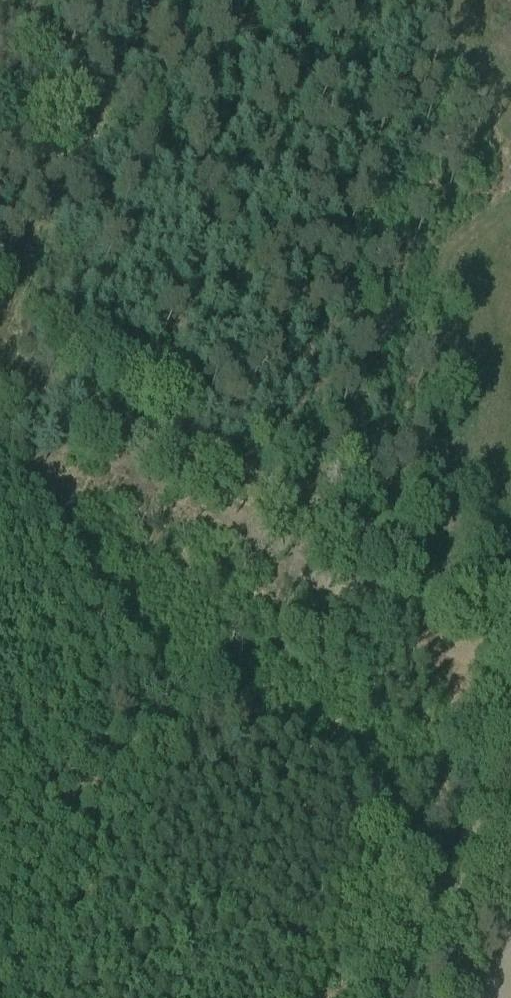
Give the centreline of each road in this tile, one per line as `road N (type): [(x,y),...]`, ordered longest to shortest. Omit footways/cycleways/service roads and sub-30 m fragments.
road 1 (track): [(510,609),(0,368)]
road 2 (track): [(0,326),(157,0)]
road 3 (track): [(510,753),(393,997)]

